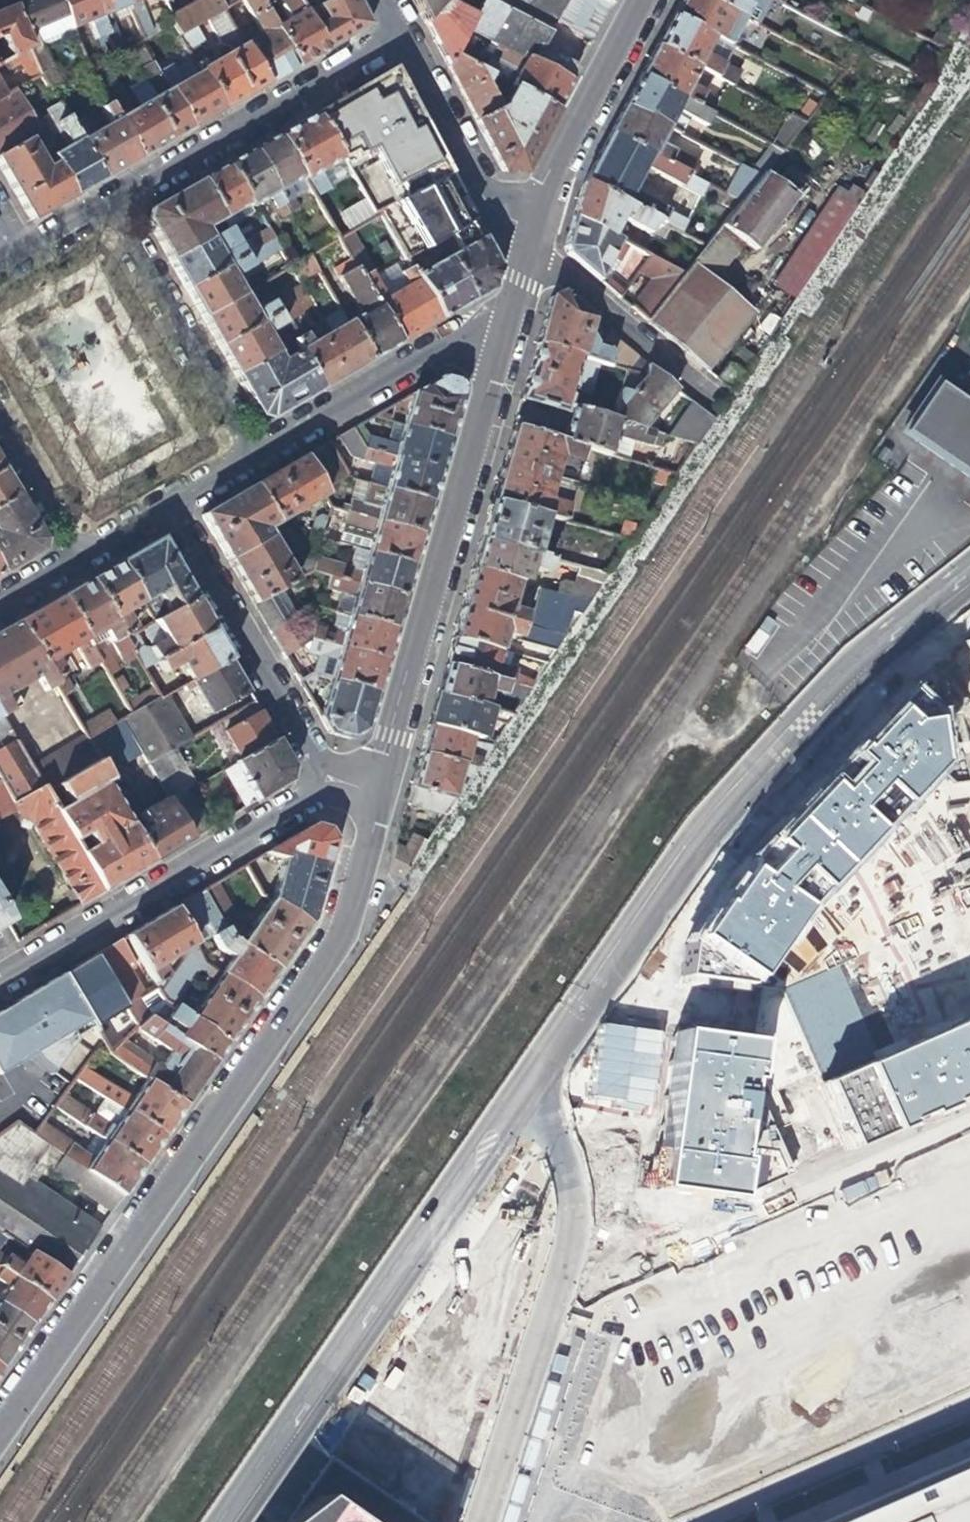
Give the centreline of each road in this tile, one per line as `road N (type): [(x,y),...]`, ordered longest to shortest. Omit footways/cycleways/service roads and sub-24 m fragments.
road 1 (tertiary): [(227,1521),(533,1081),(728,822),(903,630),(969,574)]
road 2 (tertiary): [(375,792),(343,931),(0,1420)]
road 3 (tertiary): [(510,308),(375,792)]
road 4 (residential): [(549,1308),(969,1125)]
road 5 (residential): [(0,974),(318,779)]
road 6 (residential): [(394,31),(104,199)]
road 7 (residential): [(318,779),(167,506)]
road 8 (residential): [(254,456),(104,199)]
road 9 (residential): [(254,456),(510,308)]
road 10 (tertiary): [(526,249),(541,184),(639,0)]
road 11 (residential): [(526,249),(463,160),(394,31)]
road 12 (residential): [(526,249),(707,397)]
road 13 (residential): [(0,407),(82,555)]

